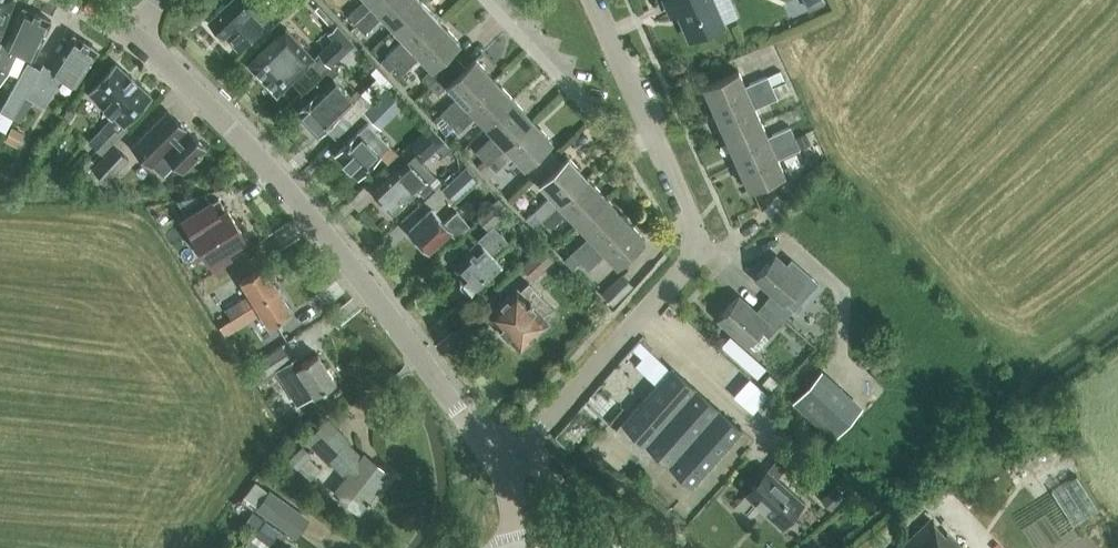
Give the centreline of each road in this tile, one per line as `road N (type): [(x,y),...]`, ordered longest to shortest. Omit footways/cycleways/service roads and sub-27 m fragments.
road 1 (residential): [(499,468),(702,249),(590,0)]
road 2 (unclassified): [(499,468),(289,192),(136,38)]

